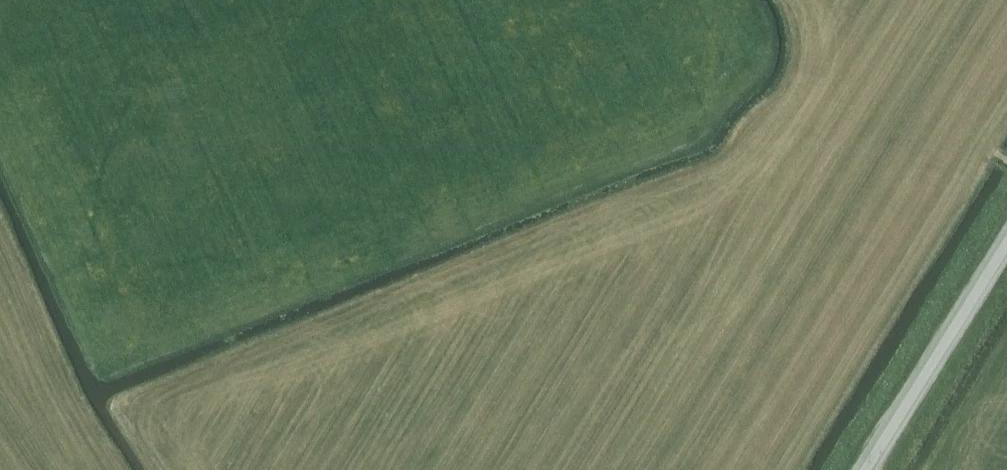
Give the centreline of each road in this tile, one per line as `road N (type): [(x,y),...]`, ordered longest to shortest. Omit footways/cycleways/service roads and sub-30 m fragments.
road 1 (tertiary): [(871,469),(1006,245)]

